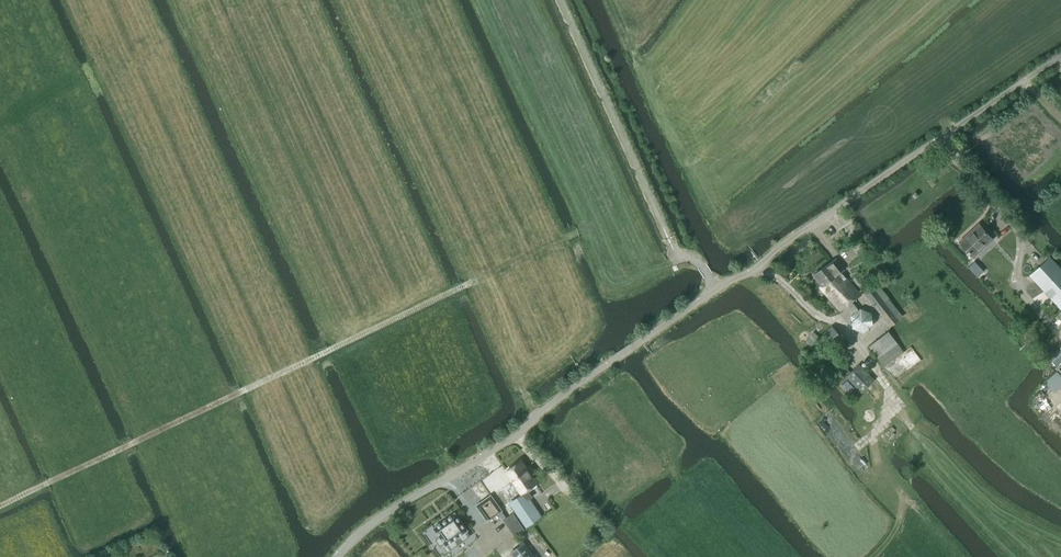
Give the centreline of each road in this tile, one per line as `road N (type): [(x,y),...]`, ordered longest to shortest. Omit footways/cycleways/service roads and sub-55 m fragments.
road 1 (track): [(0,506),(470,283)]
road 2 (unclassified): [(337,556),(373,522),(716,289)]
road 3 (unclassified): [(716,289),(1060,56)]

